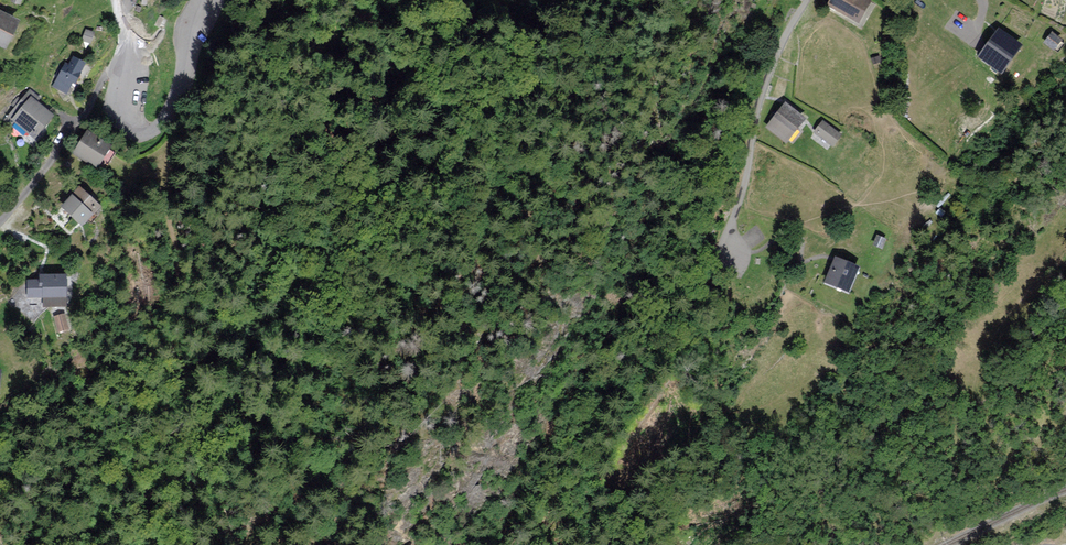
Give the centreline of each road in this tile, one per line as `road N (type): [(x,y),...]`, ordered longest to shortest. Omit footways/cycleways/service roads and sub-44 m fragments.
road 1 (residential): [(811,0),(772,67),(728,245)]
road 2 (unclassified): [(204,0),(177,89),(151,130),(136,129),(129,117),(126,50)]
road 3 (residential): [(126,50),(0,222)]

